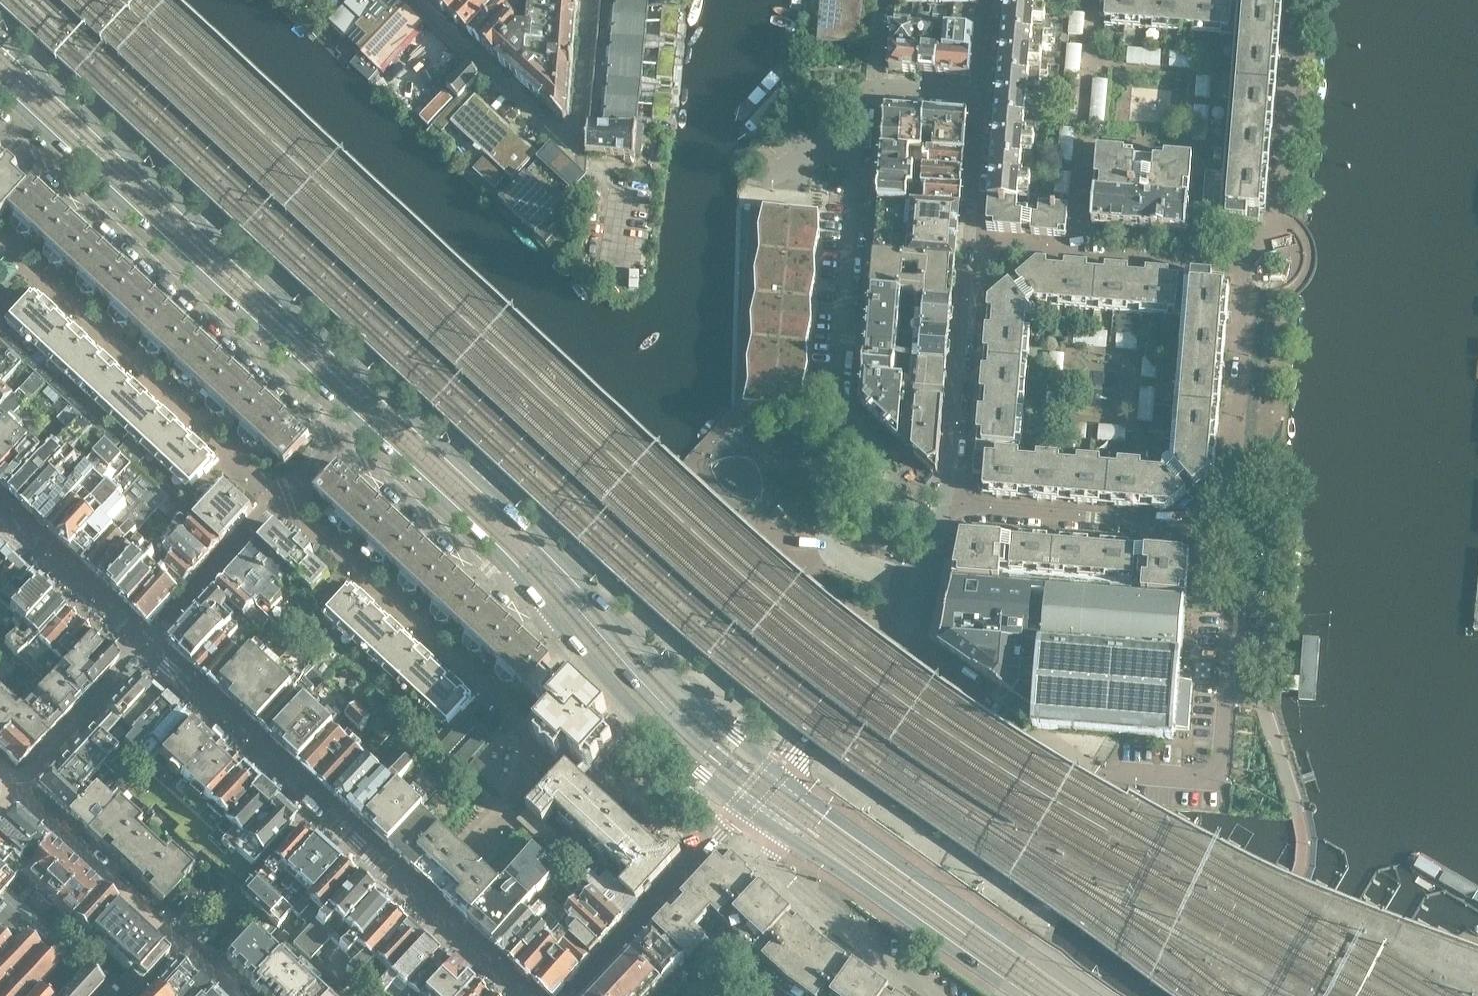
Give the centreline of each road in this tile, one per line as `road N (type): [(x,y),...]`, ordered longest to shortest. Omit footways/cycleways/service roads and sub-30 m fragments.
road 1 (tertiary): [(777,772),(0,34)]
road 2 (tertiary): [(0,90),(473,528),(577,647)]
road 3 (residential): [(923,588),(826,548),(864,104),(876,93)]
road 4 (unclassified): [(142,654),(519,995)]
road 5 (residential): [(0,127),(336,437)]
road 6 (residential): [(952,506),(981,98)]
road 7 (tertiary): [(1087,995),(777,772)]
road 8 (residential): [(412,0),(562,140),(579,131),(590,0)]
road 9 (residential): [(1122,777),(1207,783),(1220,771),(1235,552),(1217,531)]
road 10 (tertiary): [(746,809),(1016,995)]
road 11 (residential): [(336,437),(546,627),(577,647)]
road 12 (residential): [(15,788),(240,995)]
road 13 (residential): [(336,437),(142,654)]
road 14 (residential): [(931,995),(746,851),(734,821)]
road 15 (residential): [(952,506),(1217,531)]
road 16 (residential): [(777,772),(894,643),(923,588)]
road 17 (tertiary): [(577,647),(667,744),(746,809)]
road 18 (residential): [(581,995),(734,821)]
road 19 (unclassified): [(0,521),(142,654)]
road 20 (residential): [(142,654),(15,788)]

